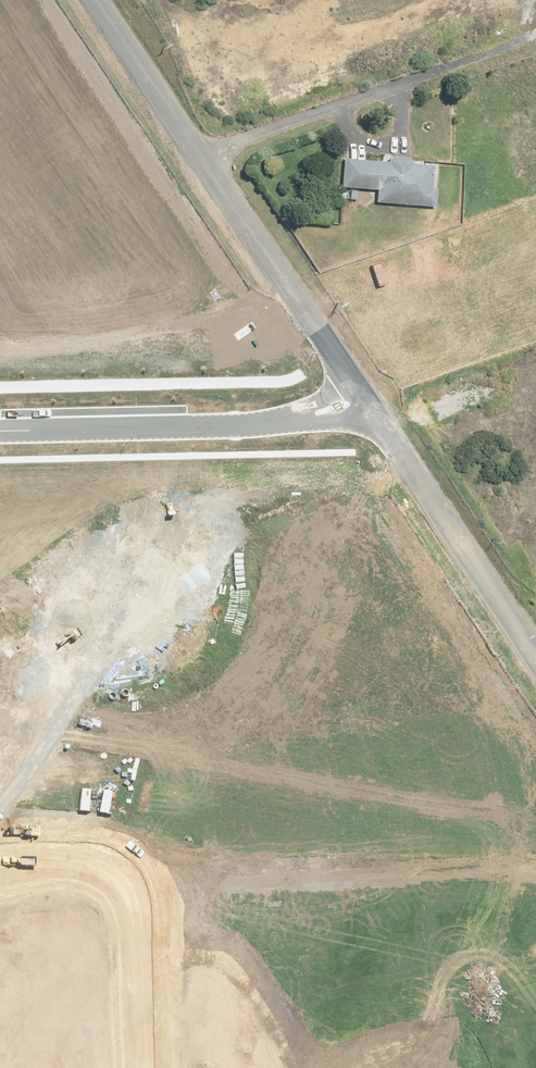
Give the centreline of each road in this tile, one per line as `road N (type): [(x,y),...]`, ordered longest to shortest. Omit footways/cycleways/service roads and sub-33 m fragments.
road 1 (unclassified): [(382,433),(92,0)]
road 2 (residential): [(382,433),(0,432)]
road 3 (unclassified): [(535,662),(382,433)]
road 4 (residential): [(134,985),(132,905),(115,870),(82,858),(0,859)]

